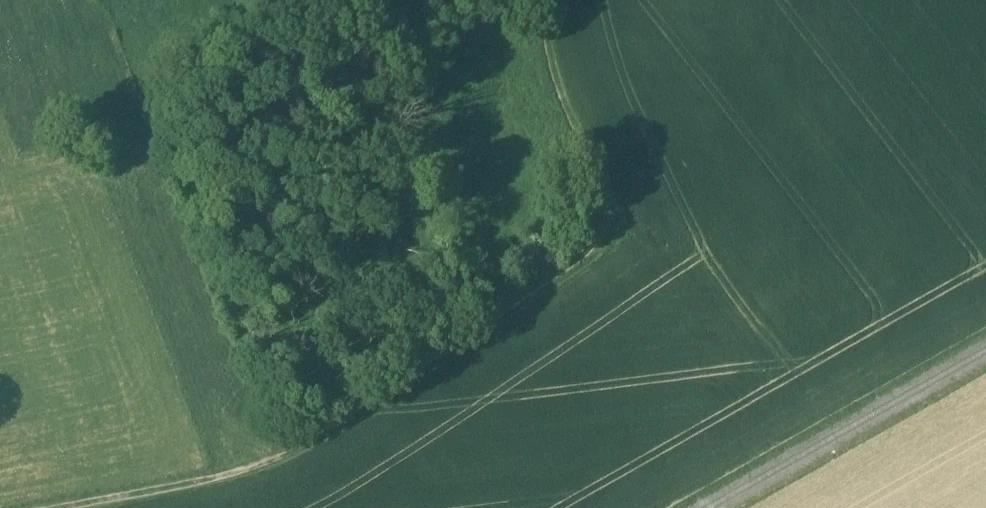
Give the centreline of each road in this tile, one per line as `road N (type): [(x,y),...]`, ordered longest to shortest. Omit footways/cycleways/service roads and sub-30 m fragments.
road 1 (track): [(62,507),(278,460),(598,250),(611,214),(555,59),(544,0)]

